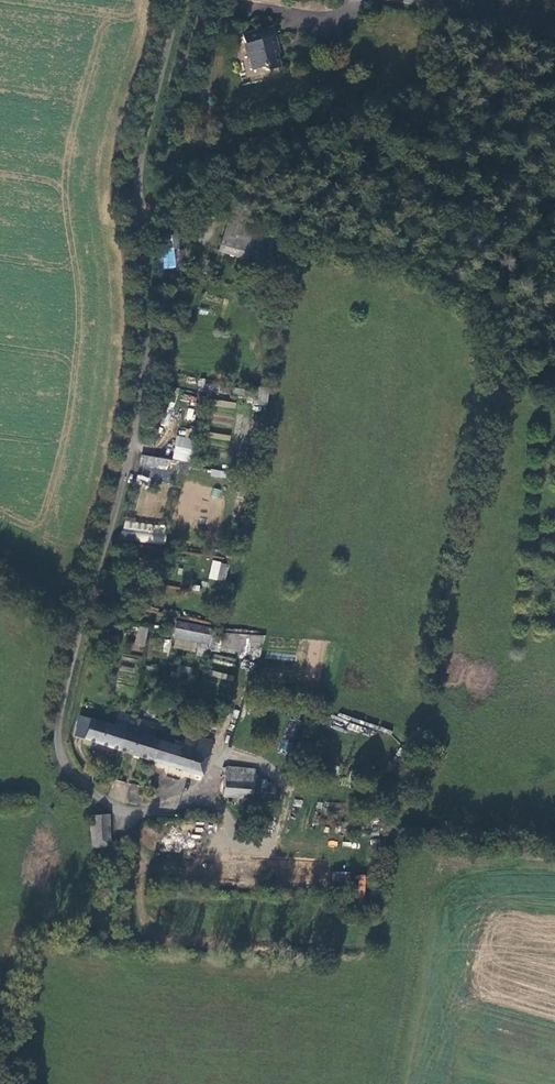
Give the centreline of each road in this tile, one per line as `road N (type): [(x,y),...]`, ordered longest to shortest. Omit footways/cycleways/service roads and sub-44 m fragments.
road 1 (unclassified): [(179,0),(137,184),(150,362),(58,732),(65,765),(126,813),(186,796)]

